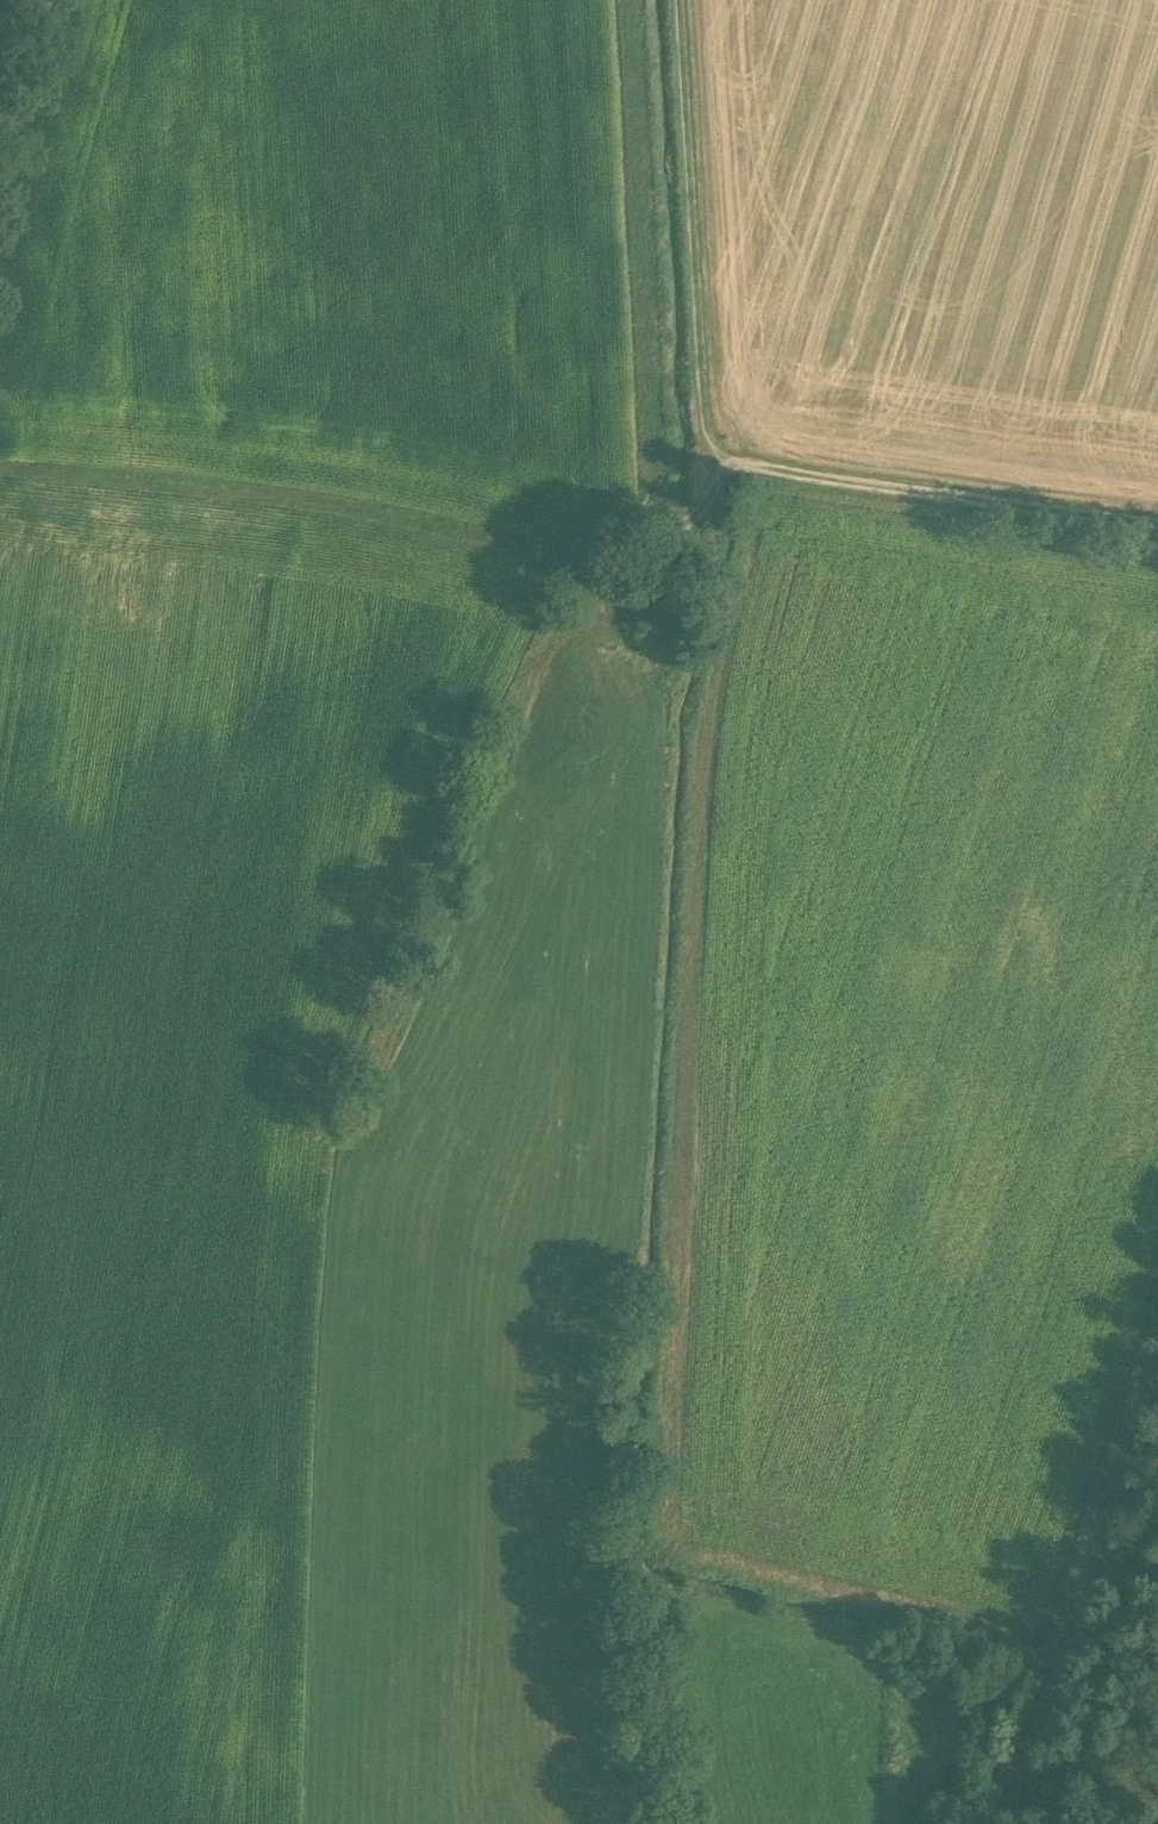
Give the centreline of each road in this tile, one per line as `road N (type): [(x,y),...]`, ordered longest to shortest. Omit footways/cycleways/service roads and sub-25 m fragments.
road 1 (track): [(1157,524),(785,471),(715,437)]

